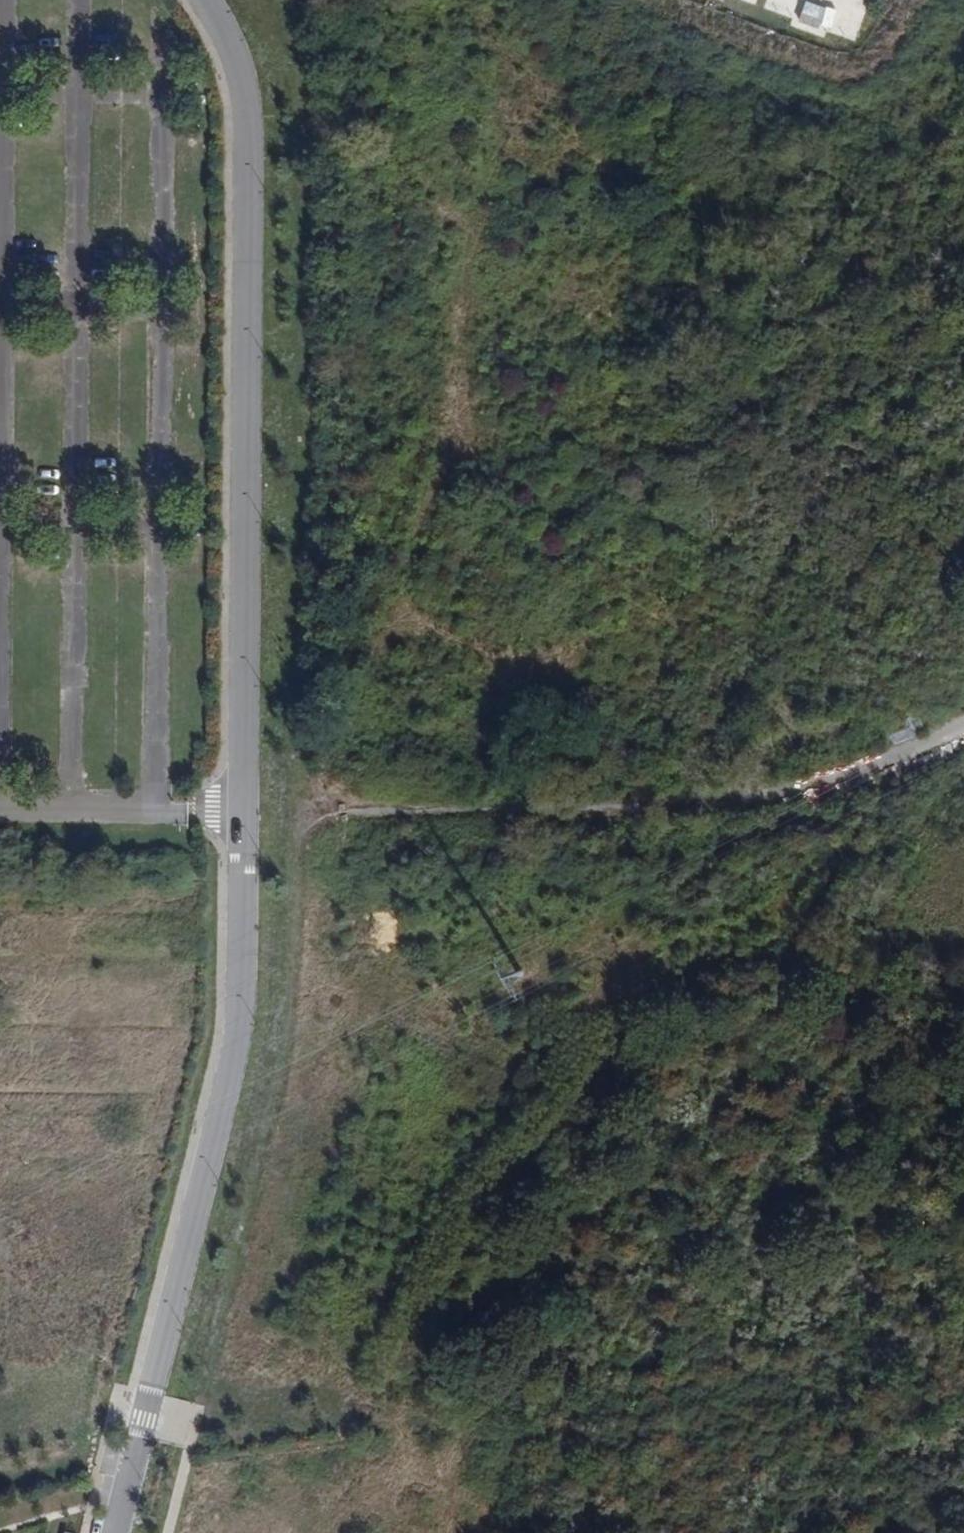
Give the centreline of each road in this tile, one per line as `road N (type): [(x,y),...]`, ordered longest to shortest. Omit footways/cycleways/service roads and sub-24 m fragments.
road 1 (residential): [(117,1532),(256,995),(243,865),(242,646),(257,126),(244,57),(213,0)]
road 2 (track): [(246,827),(358,810),(686,803),(862,764),(963,721)]

